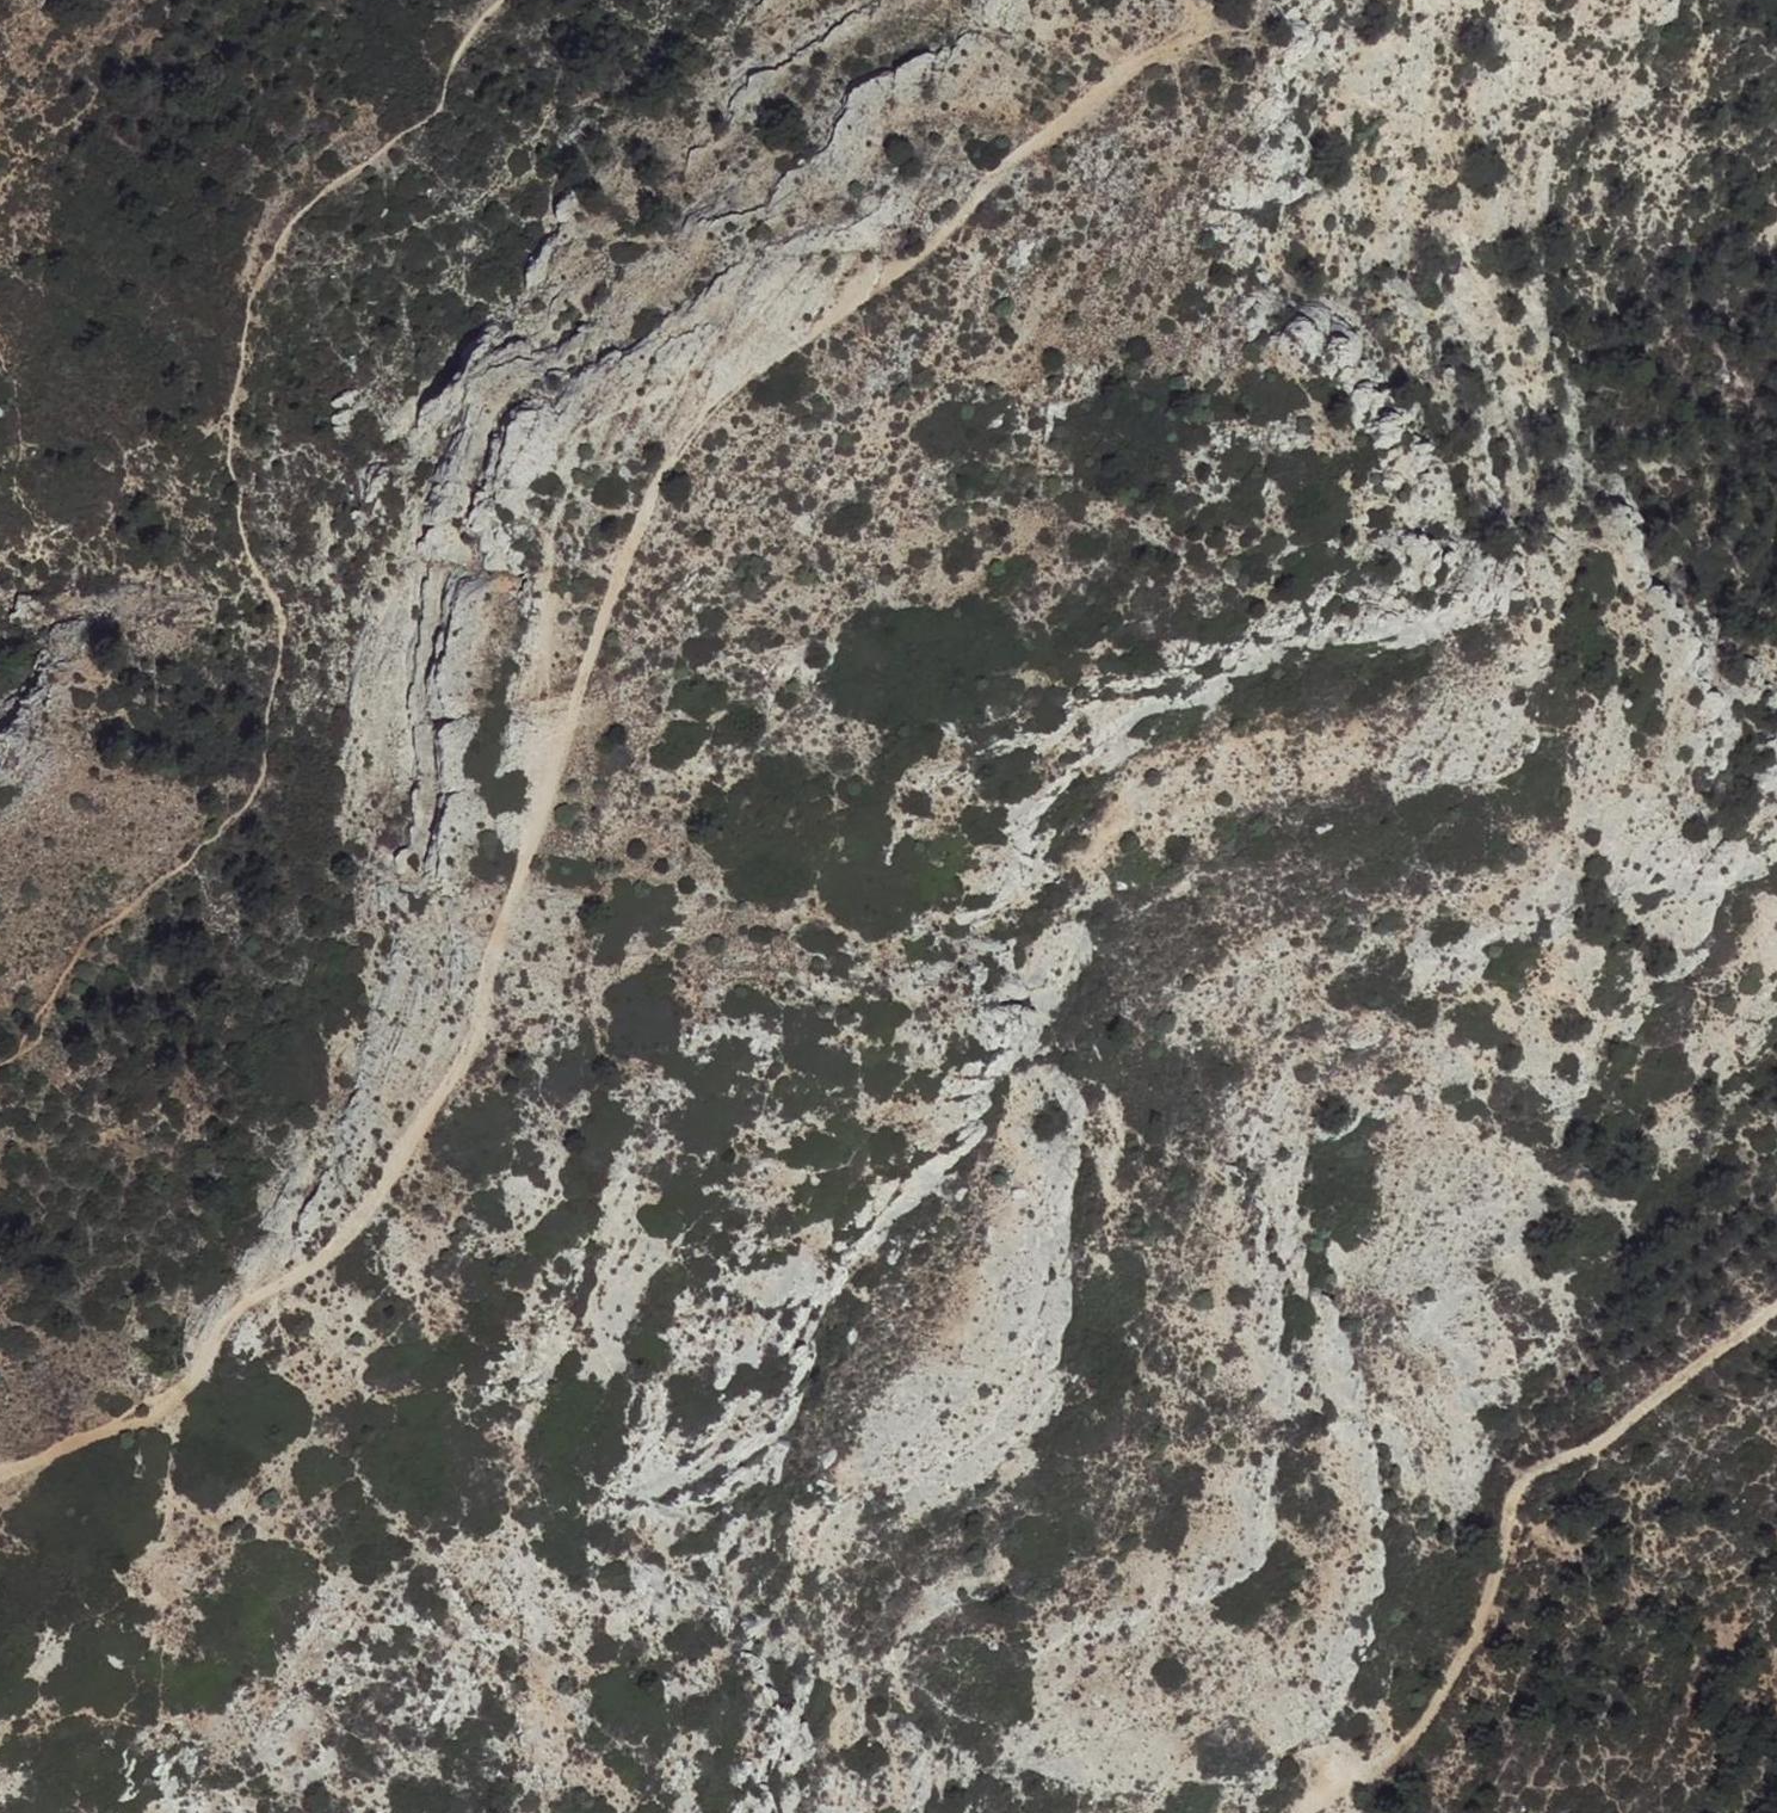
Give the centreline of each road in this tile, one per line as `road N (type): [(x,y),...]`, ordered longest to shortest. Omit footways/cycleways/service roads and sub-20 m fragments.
road 1 (track): [(0,1472),(184,1397),(236,1303),(340,1254),(482,1031),(487,982),(642,519),(719,399),(959,222),(1109,82),(1190,41),(1199,28),(1187,0)]
road 2 (track): [(1303,1812),(1385,1767),(1441,1704),(1500,1571),(1507,1509),(1526,1478),(1599,1446),(1776,1309)]

